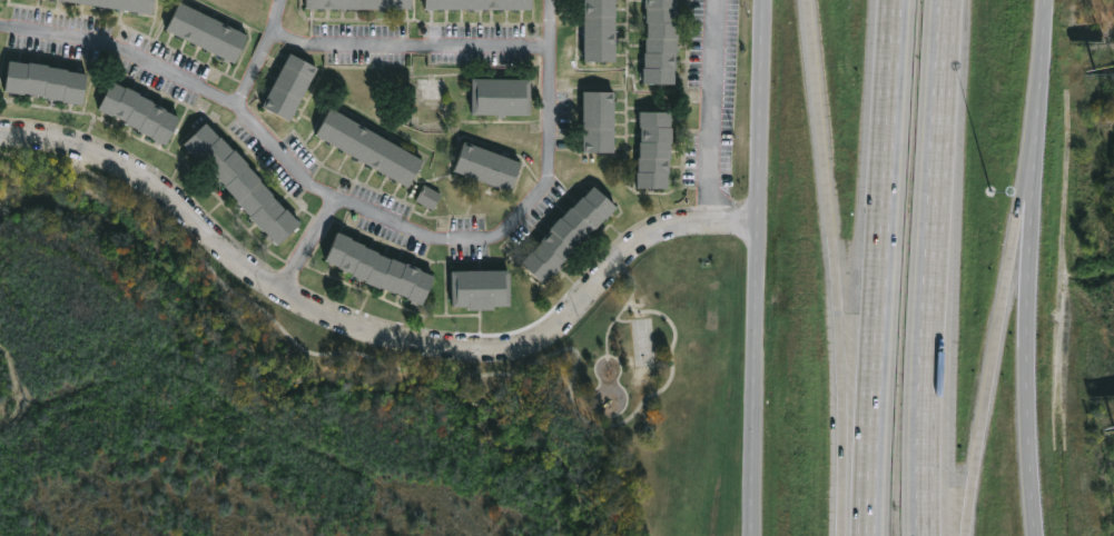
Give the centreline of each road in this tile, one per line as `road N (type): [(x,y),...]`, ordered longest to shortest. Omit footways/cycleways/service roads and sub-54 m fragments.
road 1 (residential): [(759,228),(654,237),(559,335),(510,355),(461,355),(396,345),(287,298),(136,170),(59,143),(0,135)]
road 2 (residential): [(0,29),(118,53),(179,78),(376,218),(473,239),(516,227),(551,187),(554,0)]
road 3 (motorway): [(808,0),(839,311),(841,535)]
road 4 (secondary): [(1036,535),(1027,304),(1046,0)]
road 5 (motorway): [(895,0),(868,535)]
road 6 (motorway): [(926,535),(948,0)]
road 7 (secondary): [(759,228),(757,535)]
road 8 (motorway): [(966,535),(1009,265)]
road 9 (secondary): [(769,0),(759,228)]
road 10 (residential): [(239,116),(268,61),(285,0)]

